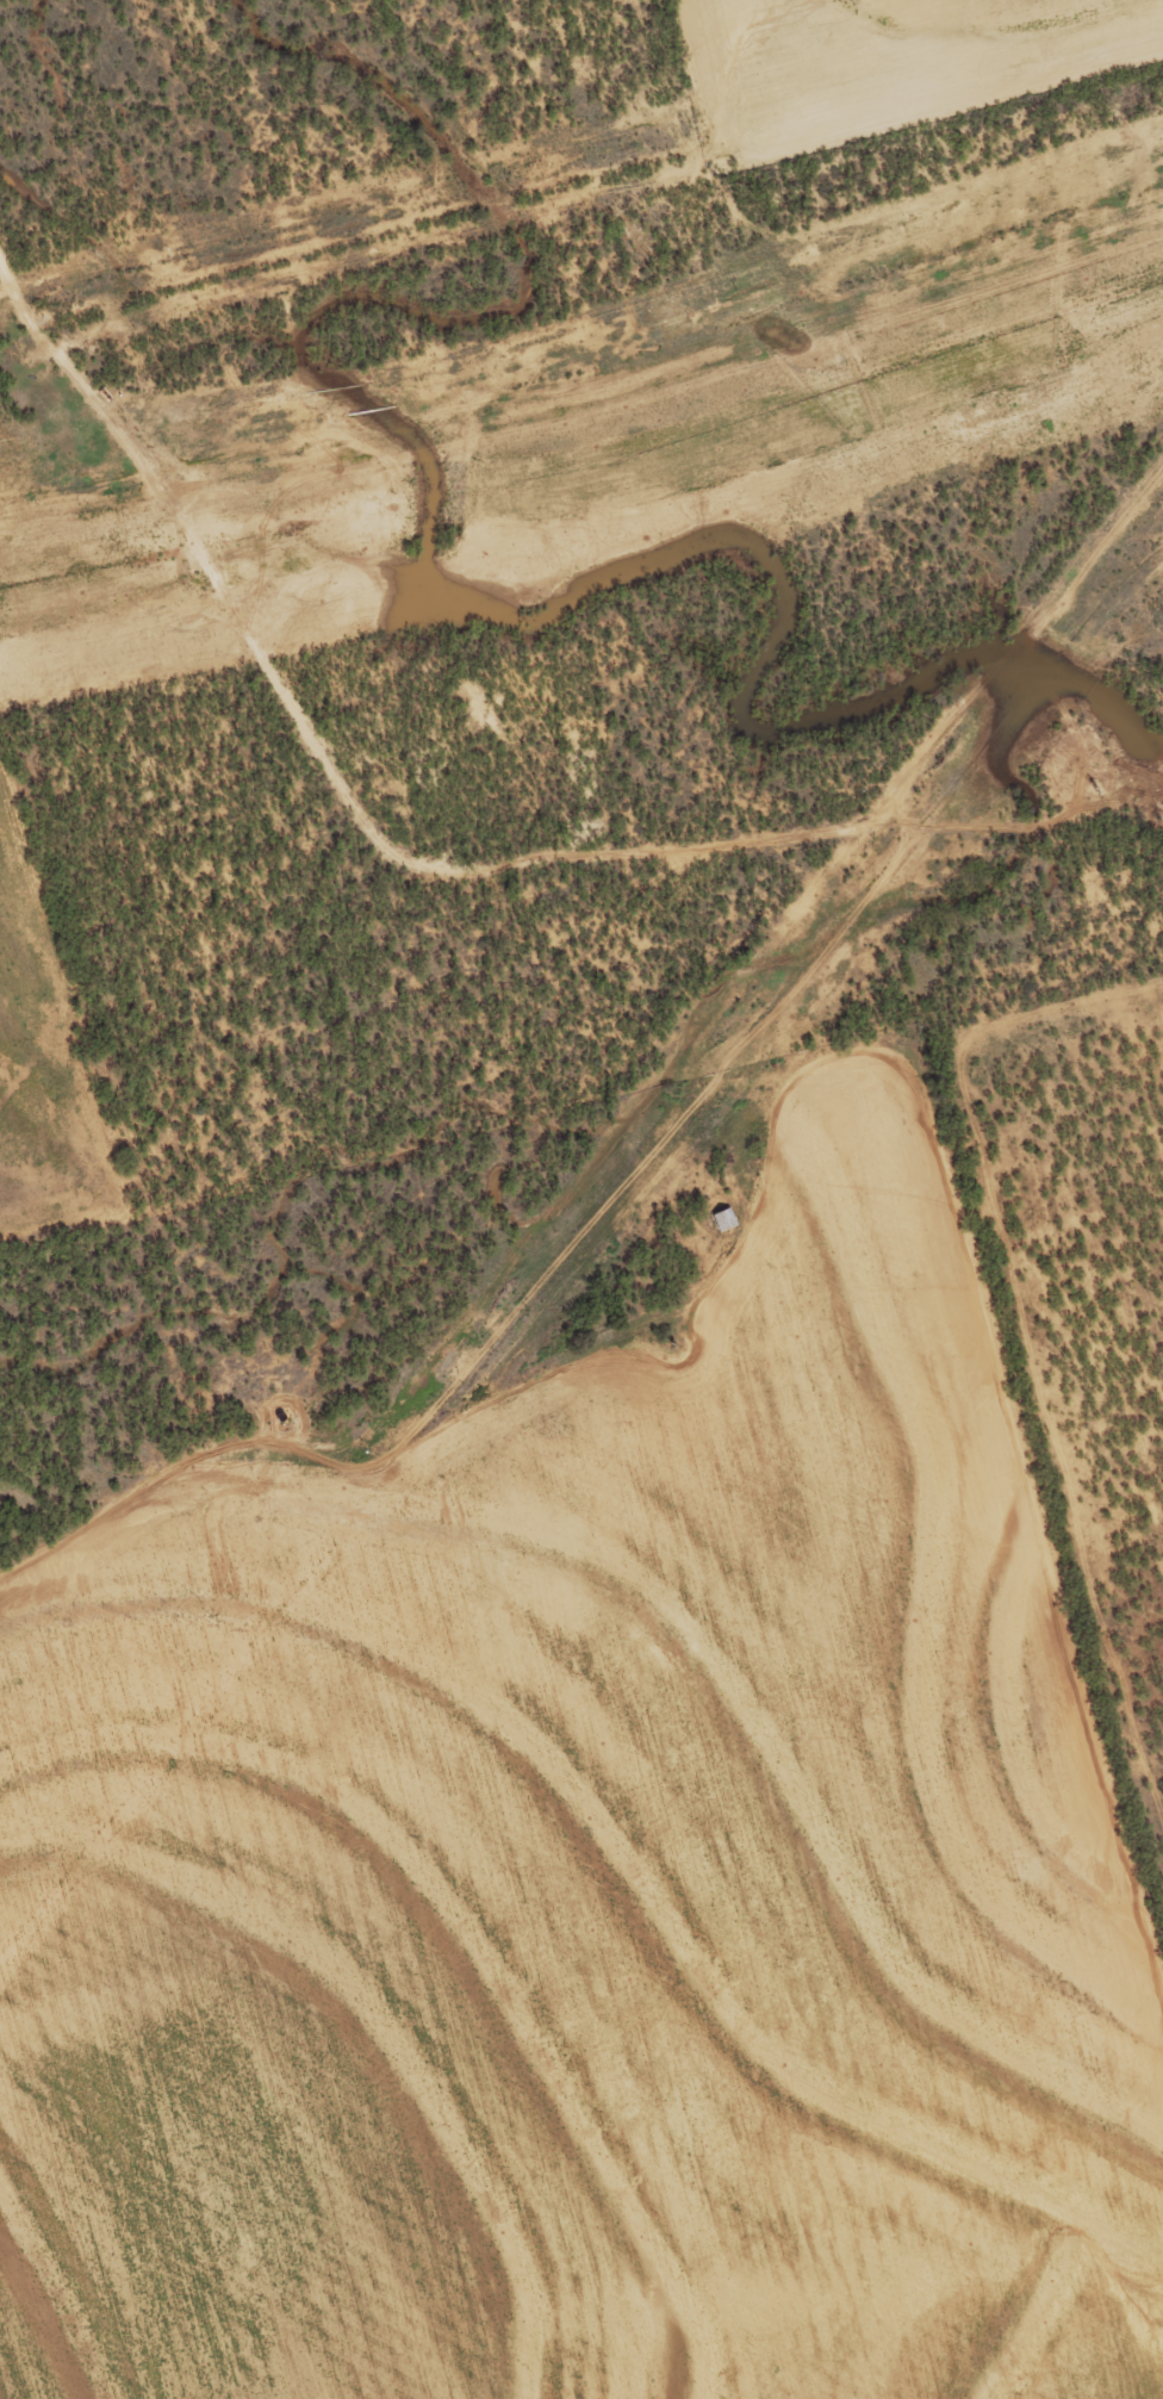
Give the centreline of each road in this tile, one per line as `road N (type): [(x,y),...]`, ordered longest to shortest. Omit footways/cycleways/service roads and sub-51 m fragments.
road 1 (track): [(1162,1943),(1134,1819),(1134,1771),(1117,1752),(1020,1289),(1026,1247),(978,1048),(889,891),(792,843),(535,885),(475,885),(373,819),(212,578),(0,218)]
road 2 (track): [(1162,1237),(1026,1247)]

